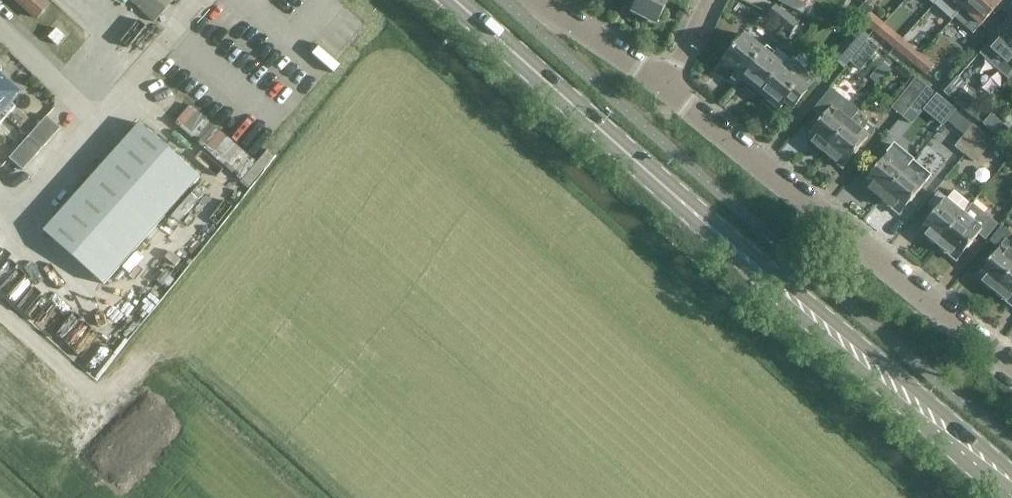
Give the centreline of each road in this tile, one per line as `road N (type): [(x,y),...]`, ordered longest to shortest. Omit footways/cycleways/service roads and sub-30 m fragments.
road 1 (secondary): [(1011,489),(457,0)]
road 2 (residential): [(1011,368),(661,90)]
road 3 (residential): [(661,90),(543,0)]

